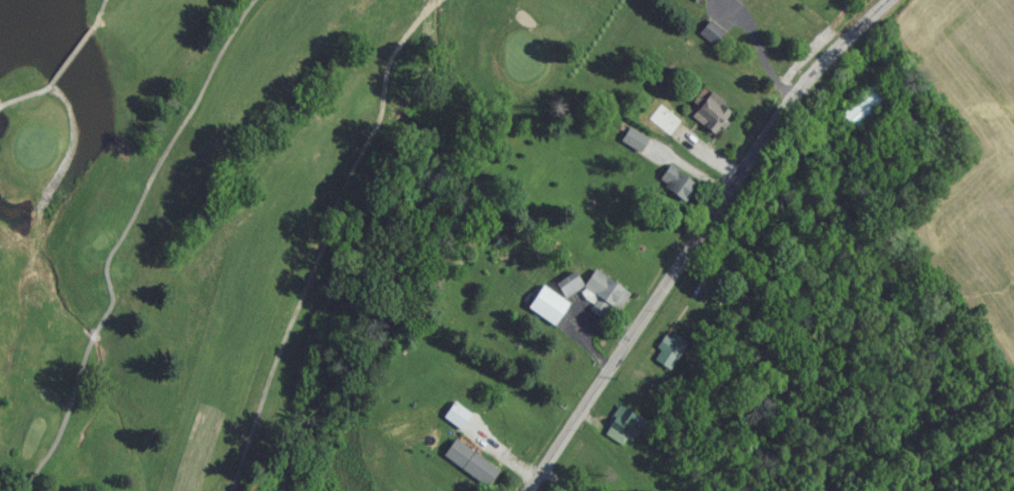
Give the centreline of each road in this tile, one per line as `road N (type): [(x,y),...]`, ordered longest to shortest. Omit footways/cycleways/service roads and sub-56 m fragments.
road 1 (residential): [(525,490),(777,106),(890,0)]

